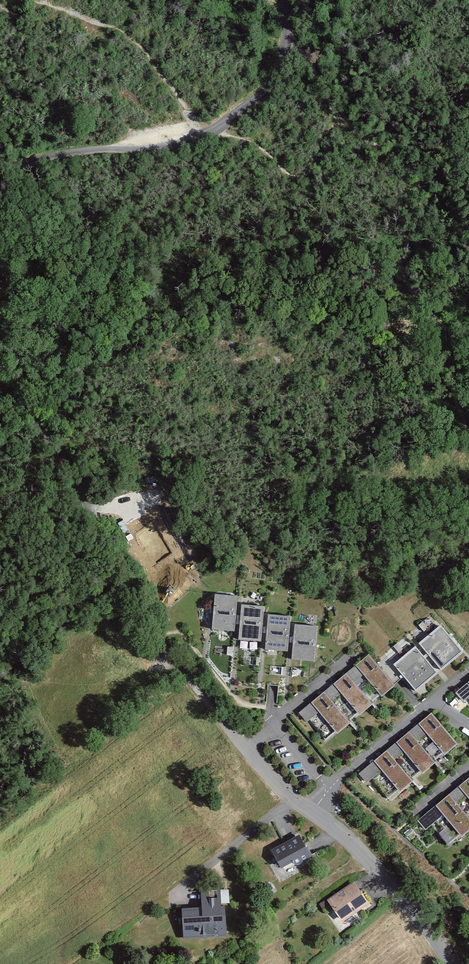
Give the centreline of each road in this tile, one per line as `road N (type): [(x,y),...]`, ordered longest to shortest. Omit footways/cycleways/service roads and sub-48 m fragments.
road 1 (track): [(0,353),(18,403),(72,469),(142,612),(178,661)]
road 2 (track): [(288,34),(267,89),(215,131),(166,147),(95,150),(0,169)]
road 3 (track): [(25,0),(122,32),(184,107),(198,138)]
road 4 (residential): [(310,814),(396,895),(450,963)]
road 5 (residential): [(329,796),(433,708)]

